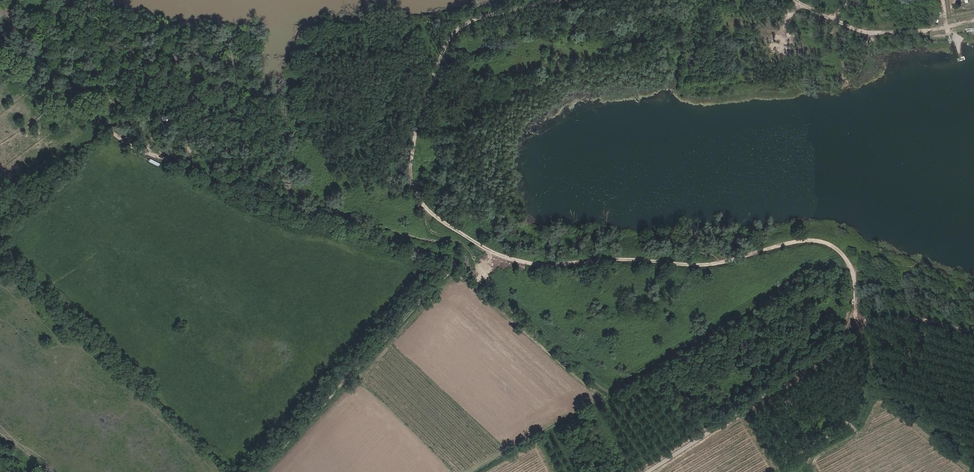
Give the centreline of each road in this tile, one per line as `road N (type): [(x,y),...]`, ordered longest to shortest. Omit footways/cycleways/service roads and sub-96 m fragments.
road 1 (track): [(569,0),(476,18),(451,34),(426,95),(410,169),(428,211),(488,250),(528,263),(712,265),(814,239),(843,253),(856,282),(853,324),(832,353),(647,471)]
road 2 (track): [(260,471),(449,275),(451,259),(137,150),(0,59)]
road 3 (track): [(500,14),(538,26),(592,60),(638,59),(697,50),(737,25),(750,0)]

